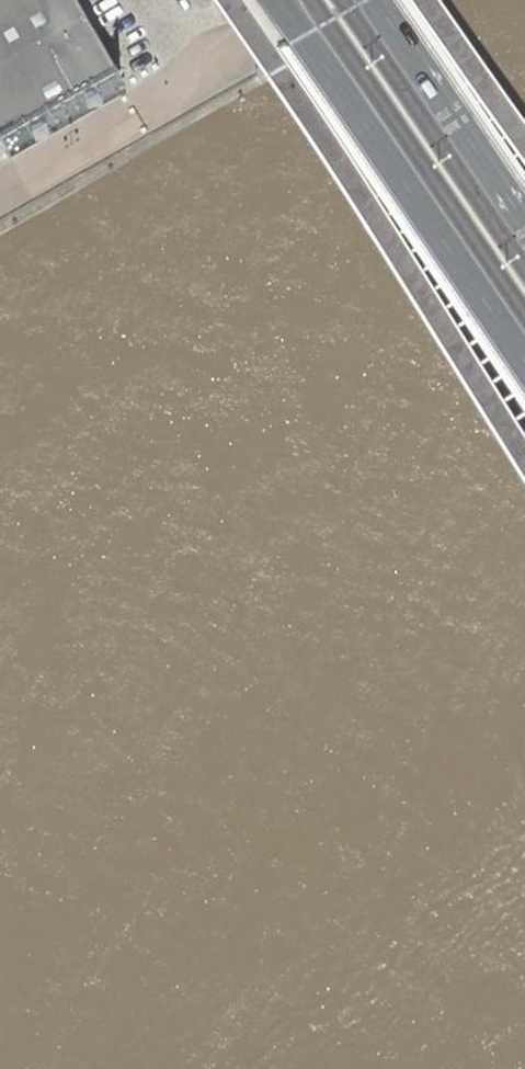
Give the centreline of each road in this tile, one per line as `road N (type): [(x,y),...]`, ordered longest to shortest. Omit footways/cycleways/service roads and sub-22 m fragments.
road 1 (primary): [(278,0),(524,371)]
road 2 (primary): [(524,228),(373,0)]

